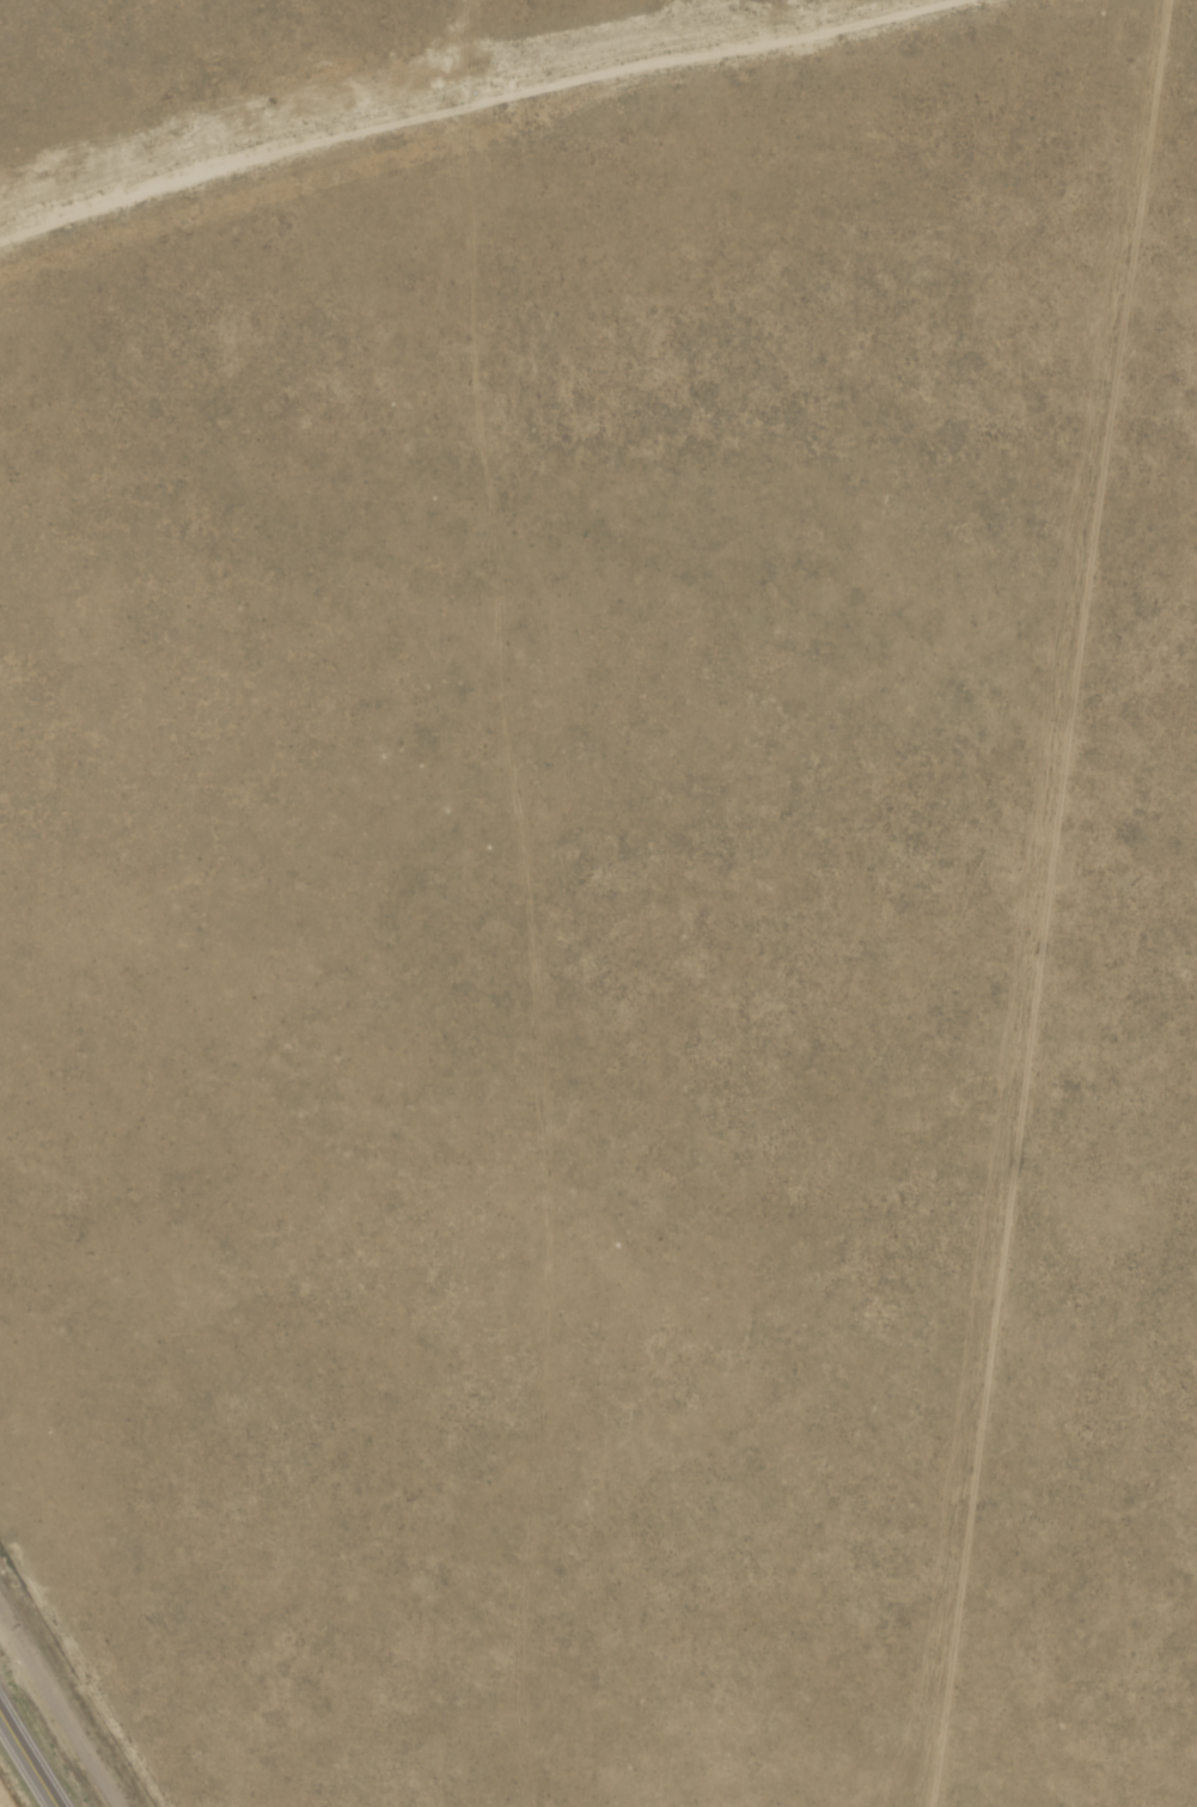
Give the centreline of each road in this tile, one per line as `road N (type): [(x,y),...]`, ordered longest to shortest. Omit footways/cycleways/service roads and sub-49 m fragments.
road 1 (track): [(926,0),(468,97),(252,152),(0,232)]
road 2 (secondary): [(0,1697),(66,1806)]

